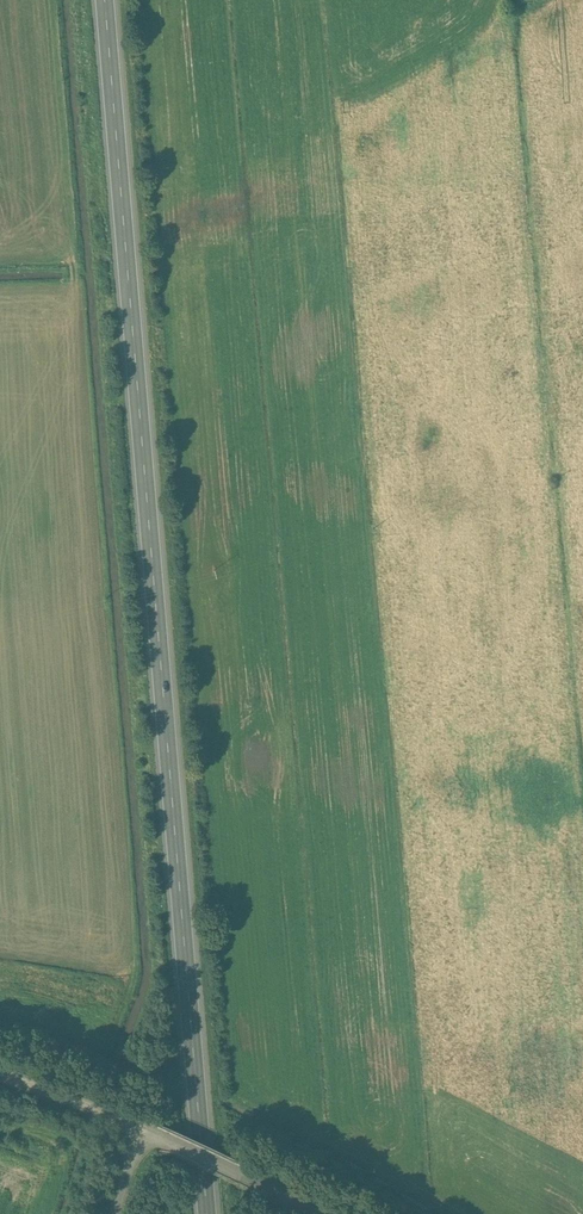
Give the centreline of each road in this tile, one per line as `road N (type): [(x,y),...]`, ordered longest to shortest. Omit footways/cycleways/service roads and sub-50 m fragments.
road 1 (primary): [(207,1213),(106,0)]
road 2 (unclassified): [(321,1213),(142,1126)]
road 3 (unclassified): [(142,1126),(0,1074)]
road 4 (track): [(461,1213),(343,1145)]

